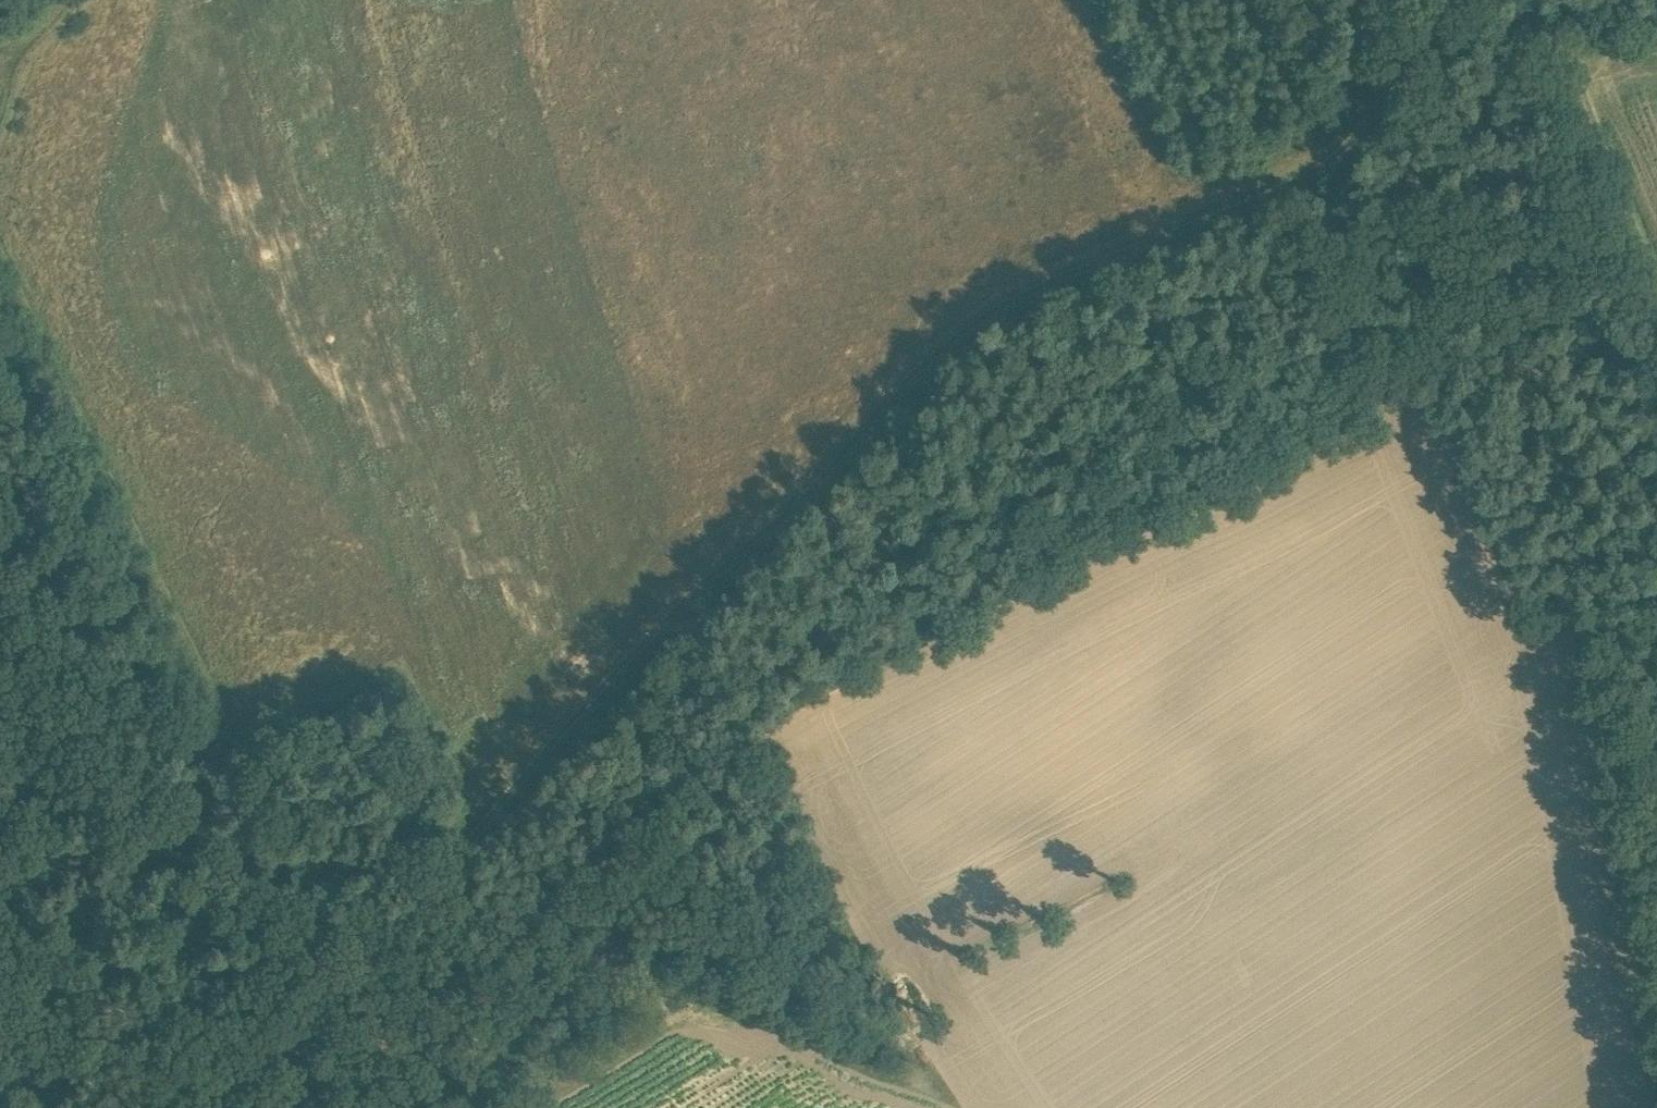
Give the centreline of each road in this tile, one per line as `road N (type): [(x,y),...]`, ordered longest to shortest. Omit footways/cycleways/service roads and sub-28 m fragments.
road 1 (track): [(200,1107),(950,361),(1103,265),(1372,147),(1442,78),(1496,0)]
road 2 (track): [(69,1107),(0,975)]

